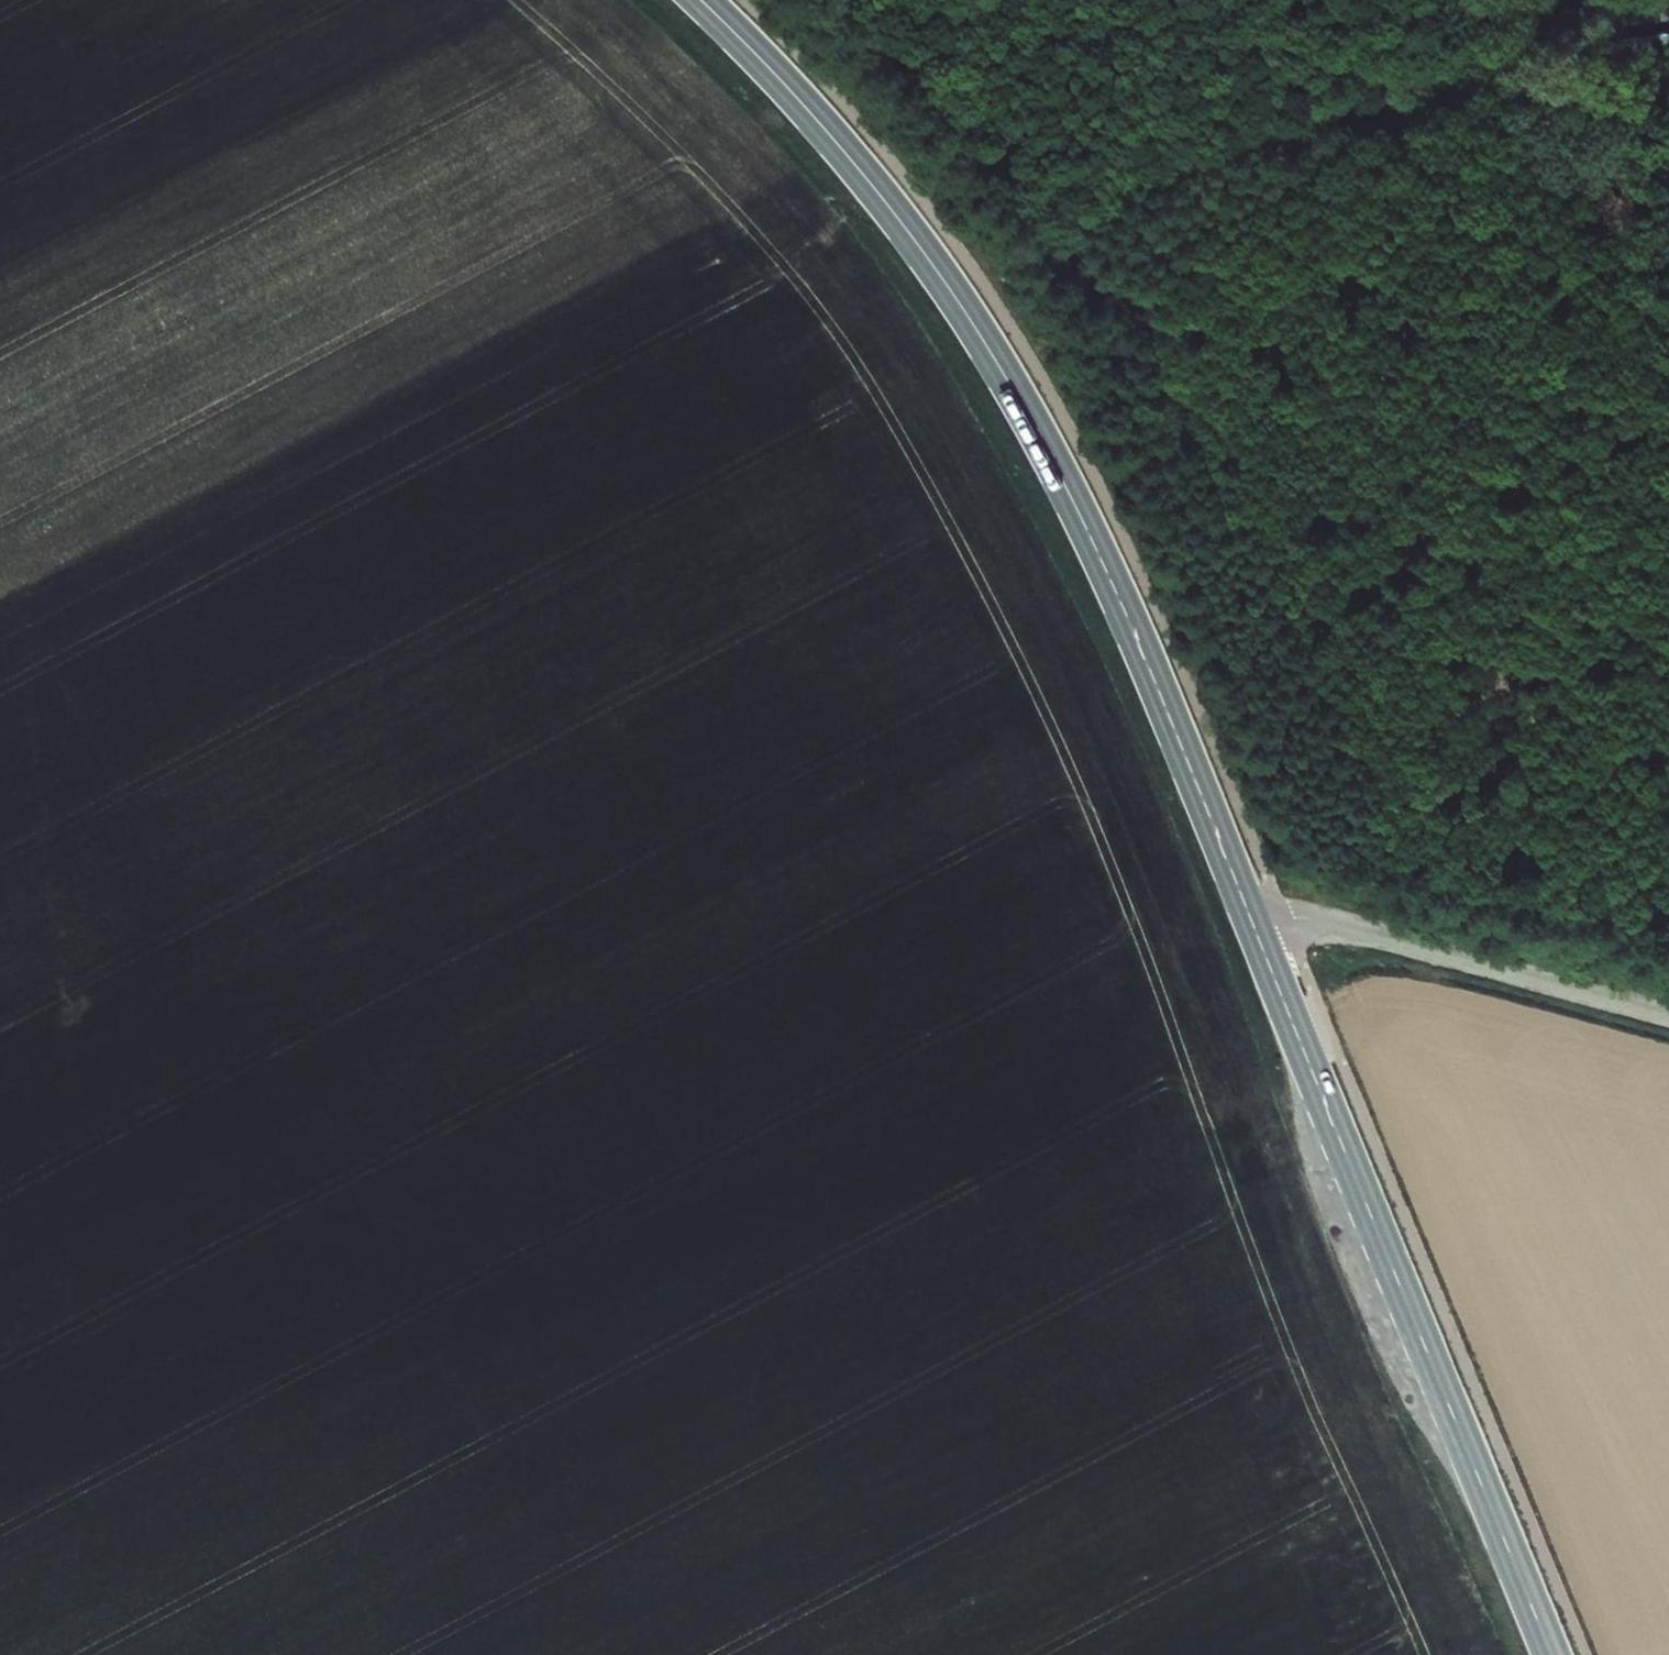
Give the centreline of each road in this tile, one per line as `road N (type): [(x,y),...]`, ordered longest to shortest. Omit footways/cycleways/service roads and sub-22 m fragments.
road 1 (tertiary): [(699,0),(878,191),(975,329),(1098,549),(1253,926)]
road 2 (tertiary): [(1253,926),(1545,1654)]
road 3 (unclassified): [(1253,926),(1285,920),(1375,935),(1668,1013)]

